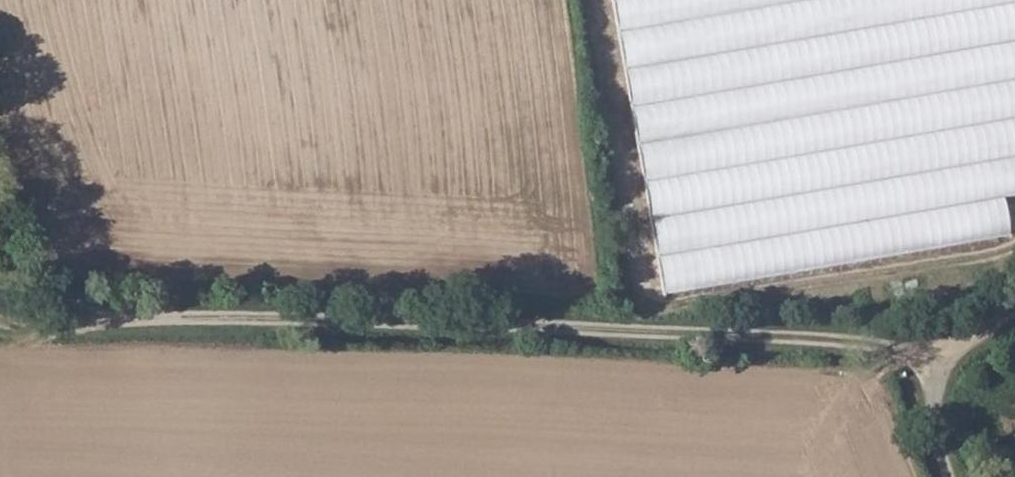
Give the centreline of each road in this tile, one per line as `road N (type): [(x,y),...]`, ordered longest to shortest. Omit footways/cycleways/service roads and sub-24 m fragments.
road 1 (track): [(930,354),(587,330),(156,320)]
road 2 (track): [(156,320),(42,336),(0,332)]
road 3 (track): [(947,476),(930,354)]

